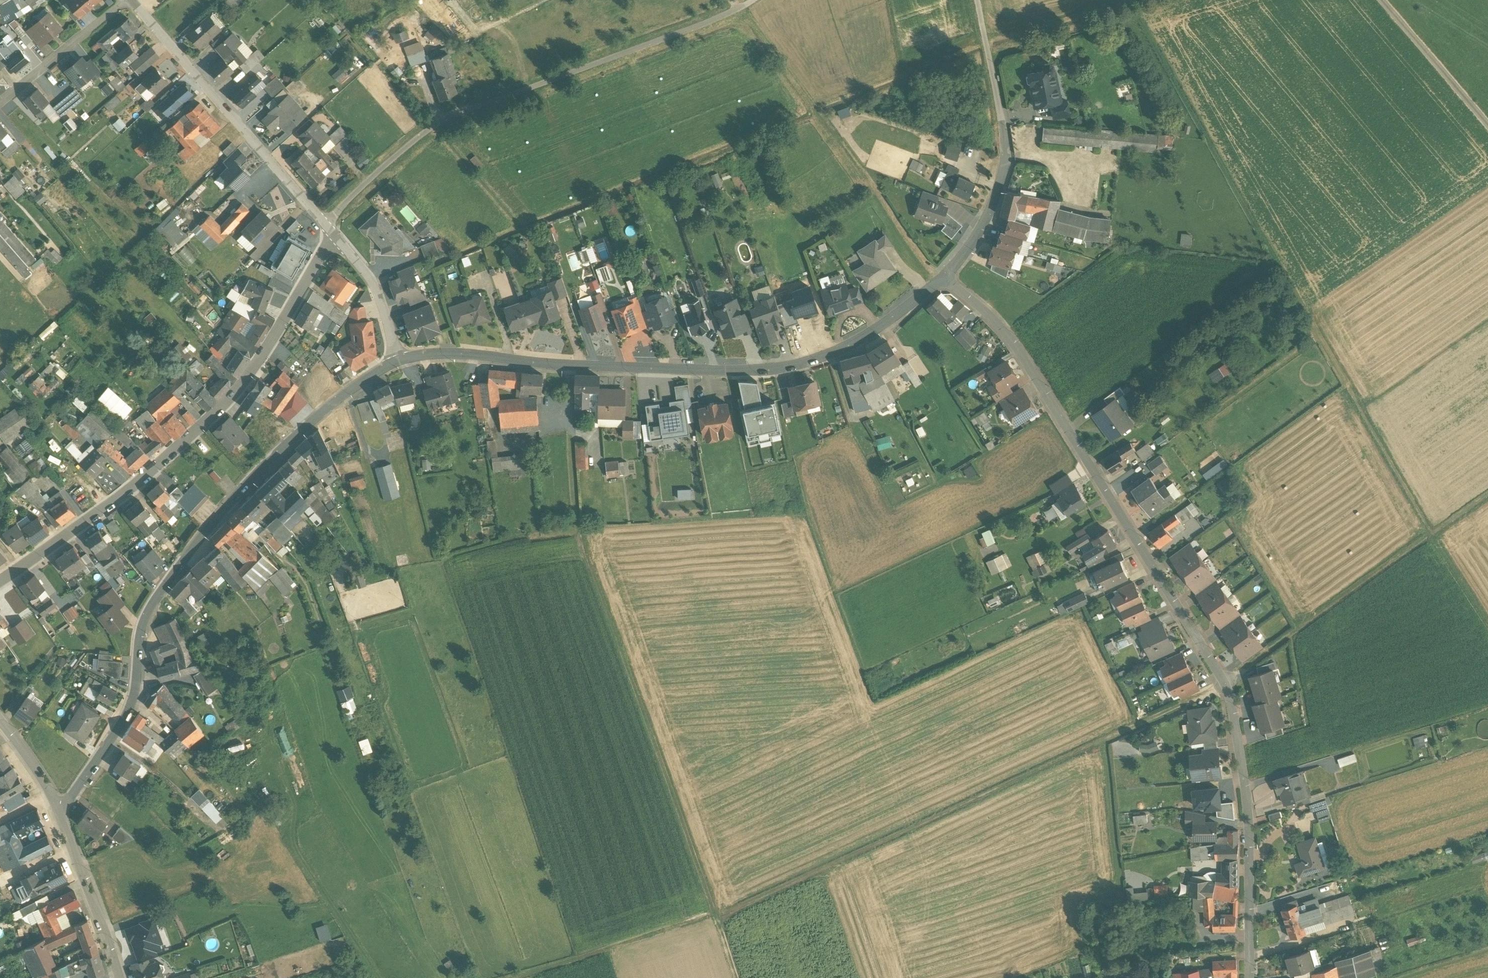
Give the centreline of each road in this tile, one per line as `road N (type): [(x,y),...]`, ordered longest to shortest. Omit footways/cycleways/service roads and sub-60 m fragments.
road 1 (track): [(1487,620),(1416,512),(1145,22),(1212,0)]
road 2 (residential): [(399,362),(343,396),(249,481),(152,602),(122,726),(58,810)]
road 3 (residential): [(939,280),(864,338),(787,368),(571,368),(447,355),(399,362)]
road 4 (track): [(713,916),(577,529),(572,442)]
road 5 (residential): [(0,584),(130,490),(226,405),(334,236)]
road 6 (track): [(713,916),(840,871),(1140,733)]
road 7 (residential): [(1251,977),(1253,822),(1235,702),(1153,567)]
road 8 (residential): [(939,280),(1007,333),(1153,567)]
road 9 (track): [(939,280),(739,10)]
road 10 (track): [(1226,684),(1487,505)]
road 11 (residential): [(978,0),(1006,166),(977,239),(939,280)]
road 12 (residential): [(131,0),(322,223)]
road 13 (unclassified): [(522,93),(756,0)]
road 14 (residential): [(322,223),(442,123),(522,93)]
road 15 (track): [(713,916),(512,977)]
road 16 (residential): [(118,977),(58,810)]
road 17 (track): [(1487,126),(1380,0)]
road 18 (residential): [(0,102),(126,0)]
road 19 (residential): [(399,362),(372,282),(334,236)]

